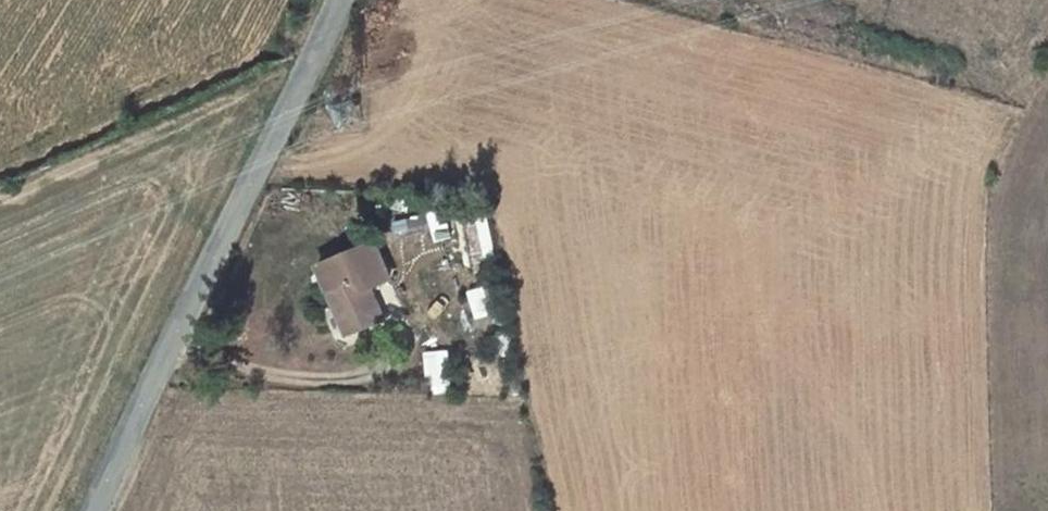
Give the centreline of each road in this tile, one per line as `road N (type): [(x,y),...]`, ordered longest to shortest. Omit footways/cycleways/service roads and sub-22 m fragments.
road 1 (tertiary): [(98,510),(340,0)]

